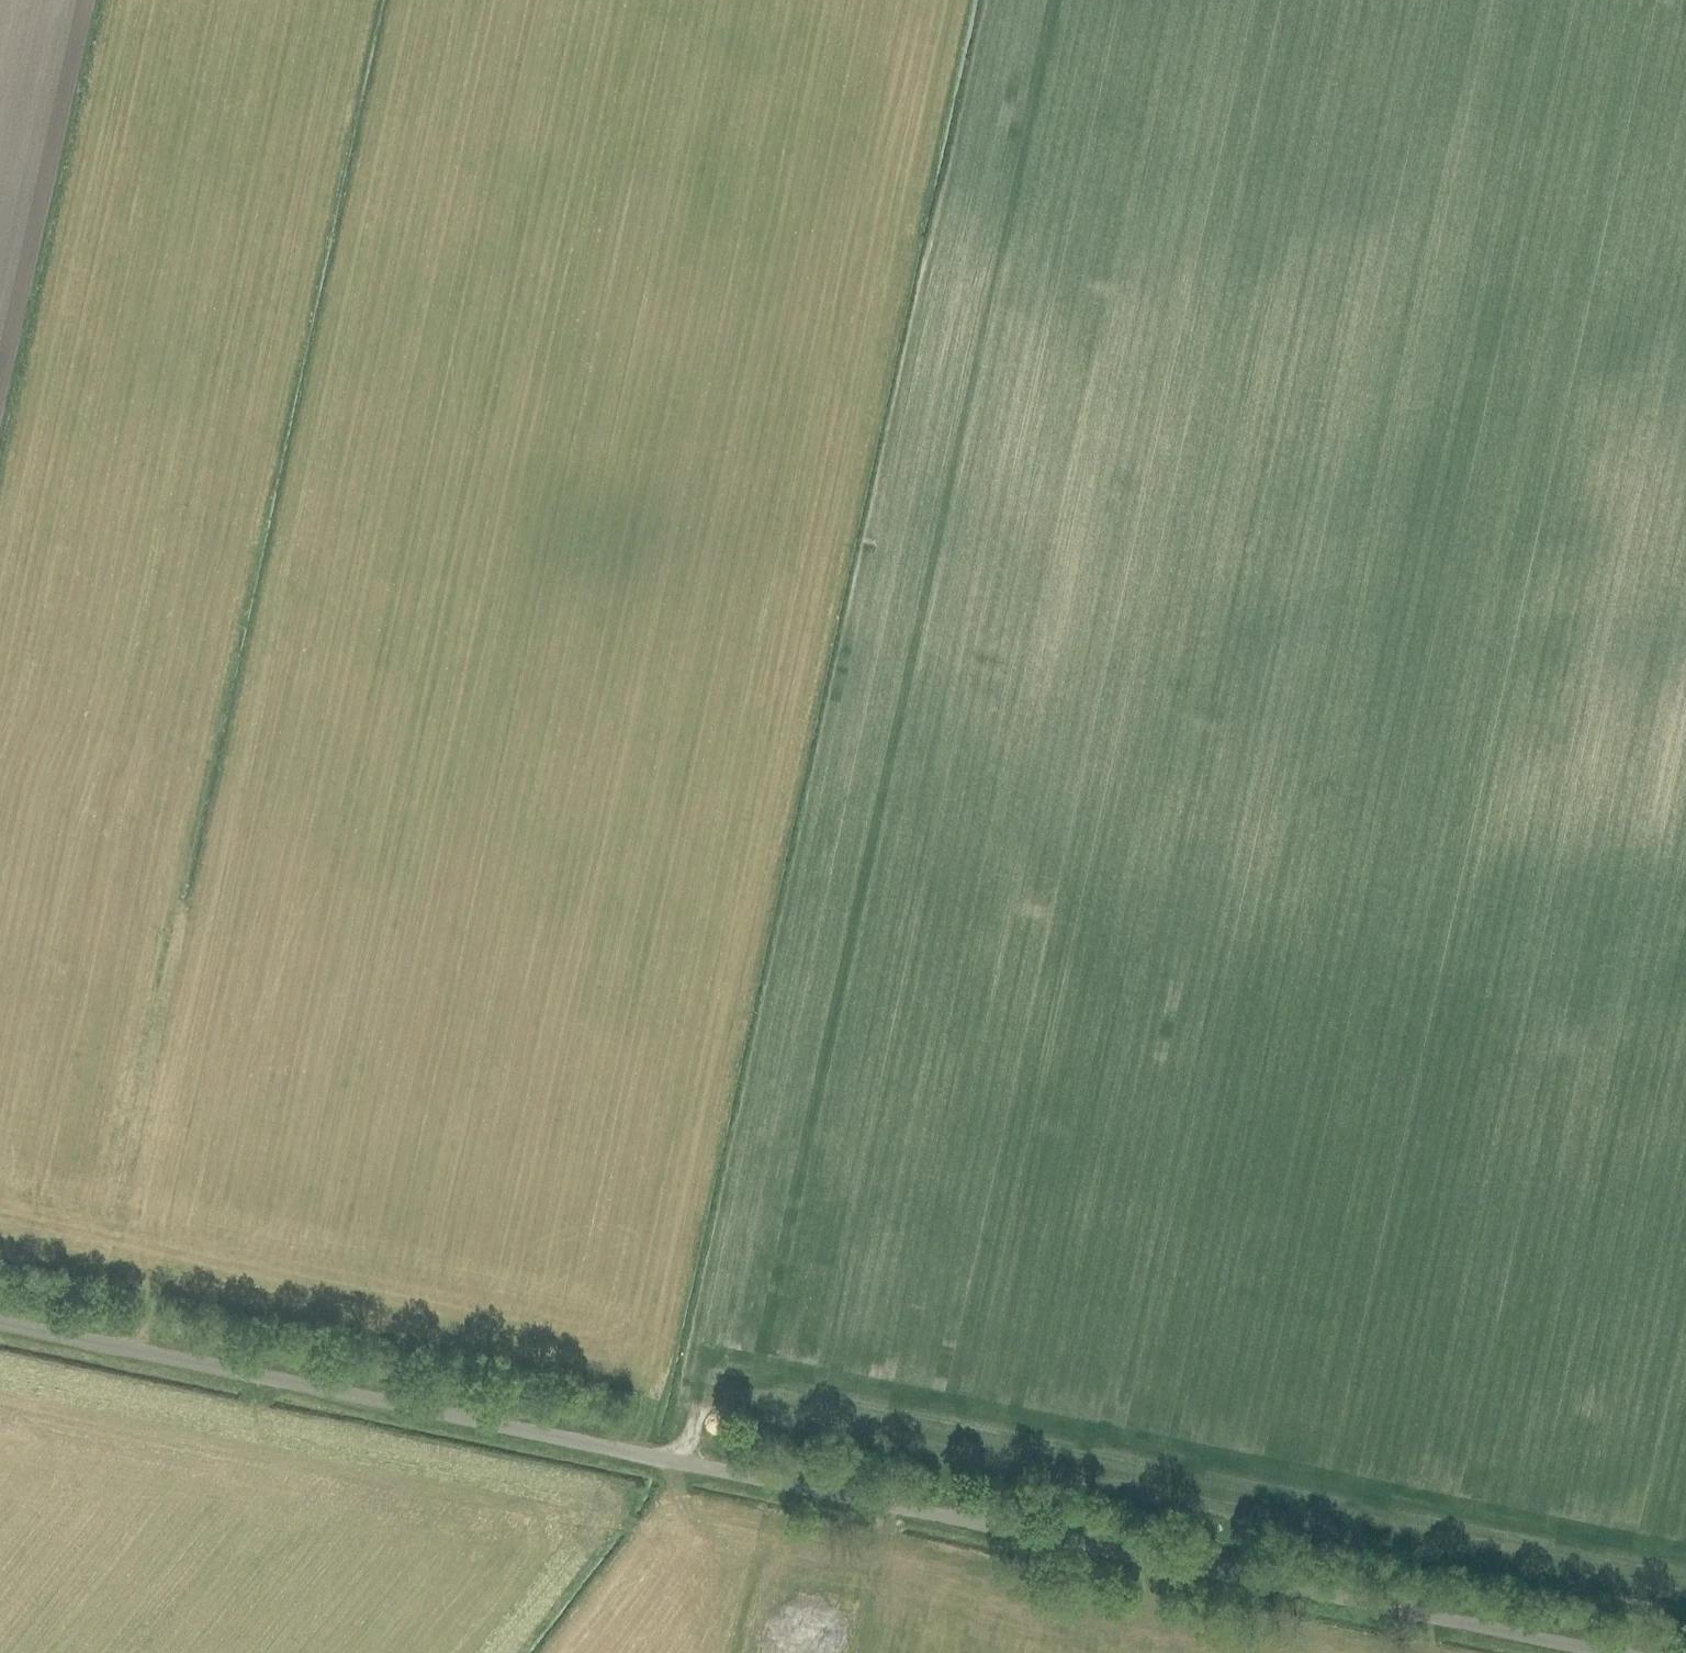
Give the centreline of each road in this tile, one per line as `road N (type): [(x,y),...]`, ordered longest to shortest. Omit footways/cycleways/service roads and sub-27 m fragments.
road 1 (unclassified): [(1608,1652),(0,1323)]

